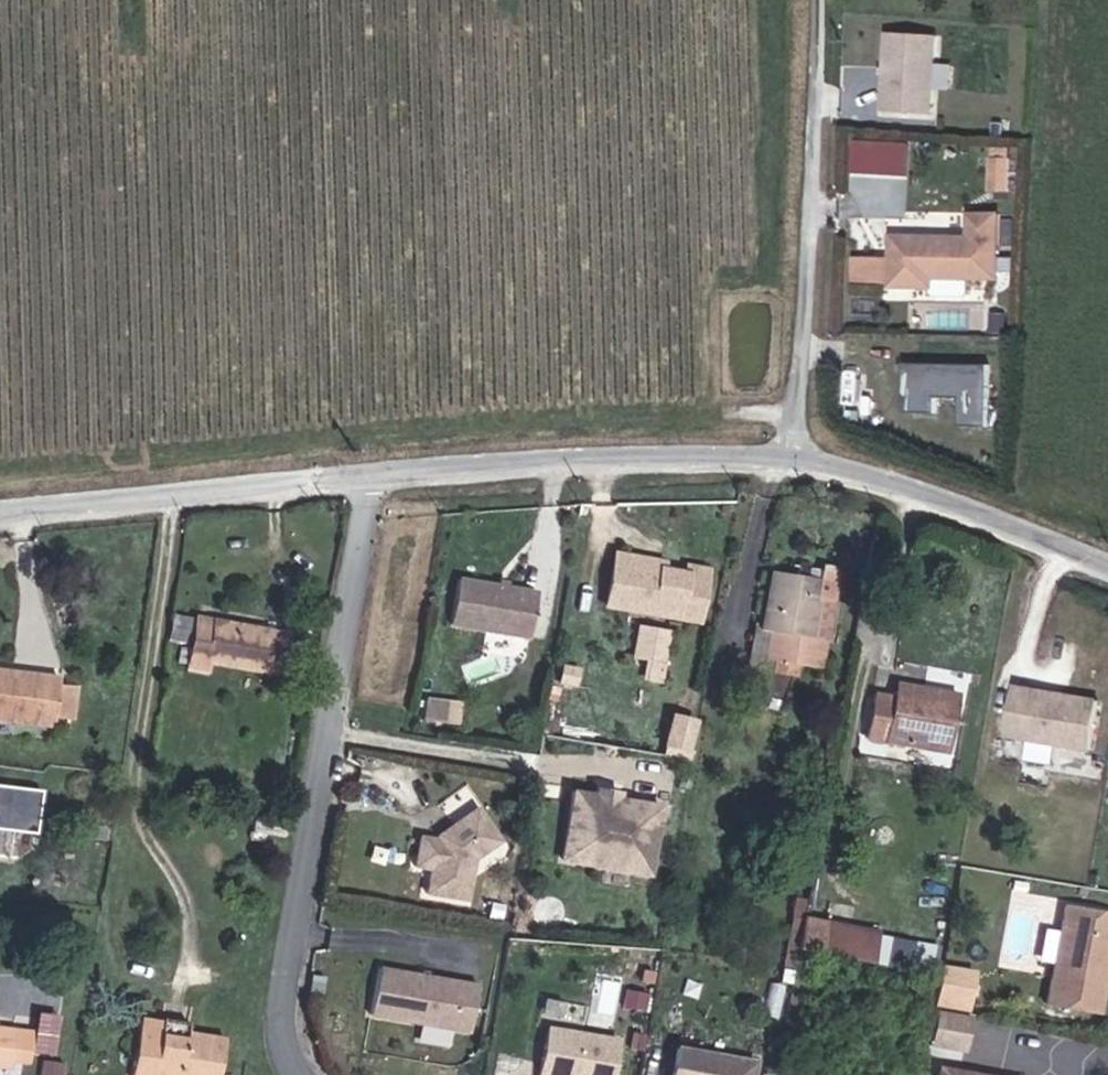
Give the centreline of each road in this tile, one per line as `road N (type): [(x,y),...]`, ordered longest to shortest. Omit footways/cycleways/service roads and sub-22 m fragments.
road 1 (unclassified): [(1107,566),(874,478),(778,456),(602,446),(373,462)]
road 2 (residential): [(373,462),(276,1017),(282,1074)]
road 3 (unclassified): [(373,462),(176,497),(0,514)]

